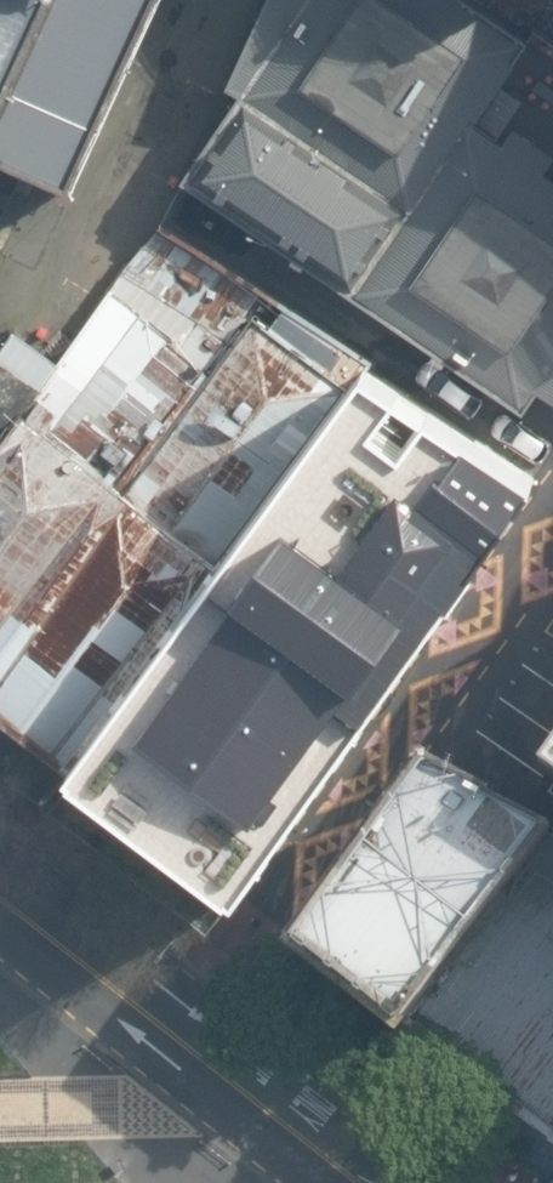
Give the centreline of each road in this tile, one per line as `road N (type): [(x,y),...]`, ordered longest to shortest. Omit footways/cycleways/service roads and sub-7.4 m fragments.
road 1 (tertiary): [(383,1182),(0,882)]

